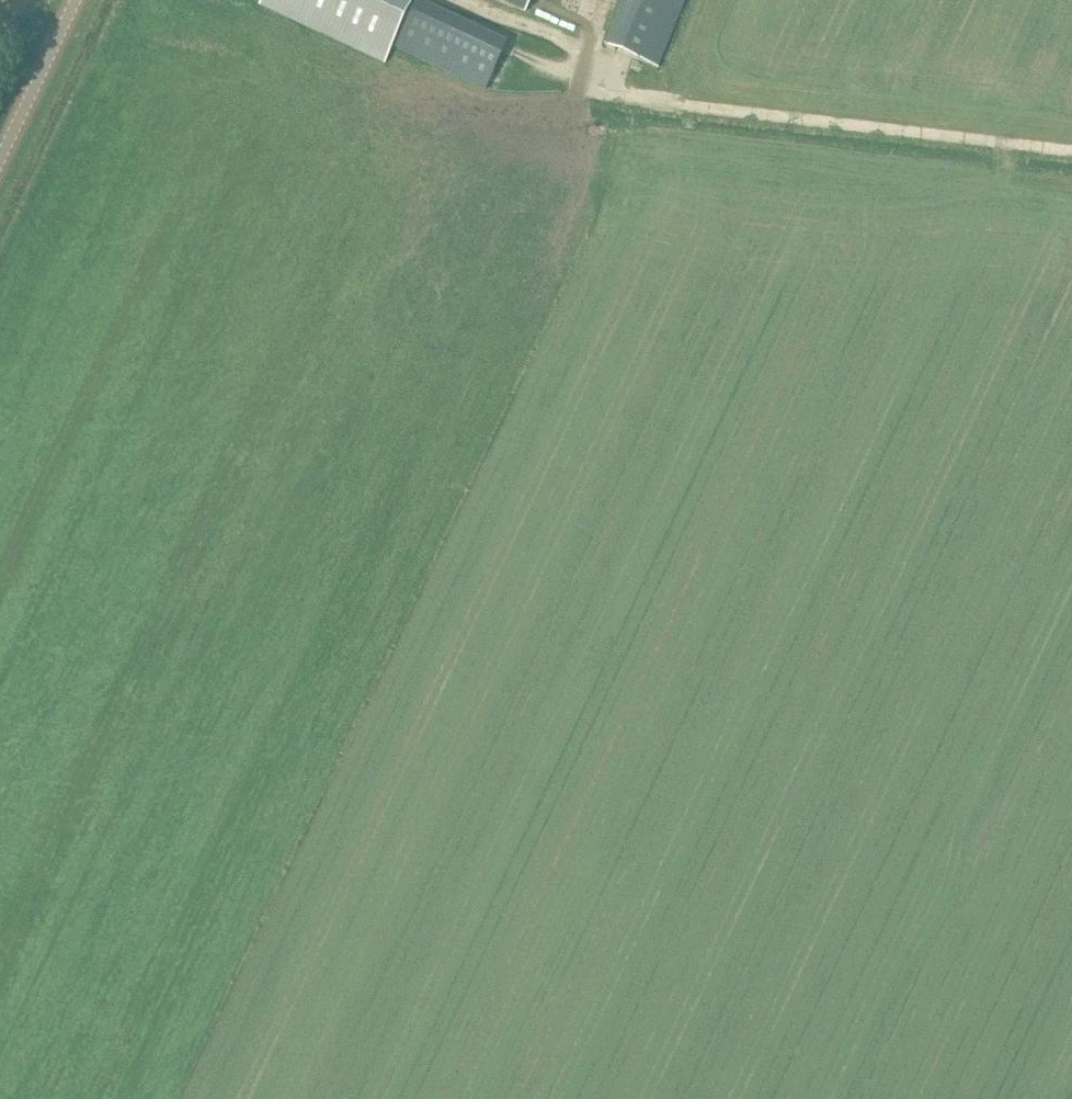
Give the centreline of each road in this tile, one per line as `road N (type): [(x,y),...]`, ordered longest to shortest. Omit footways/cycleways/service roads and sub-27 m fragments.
road 1 (tertiary): [(0,161),(76,0)]

